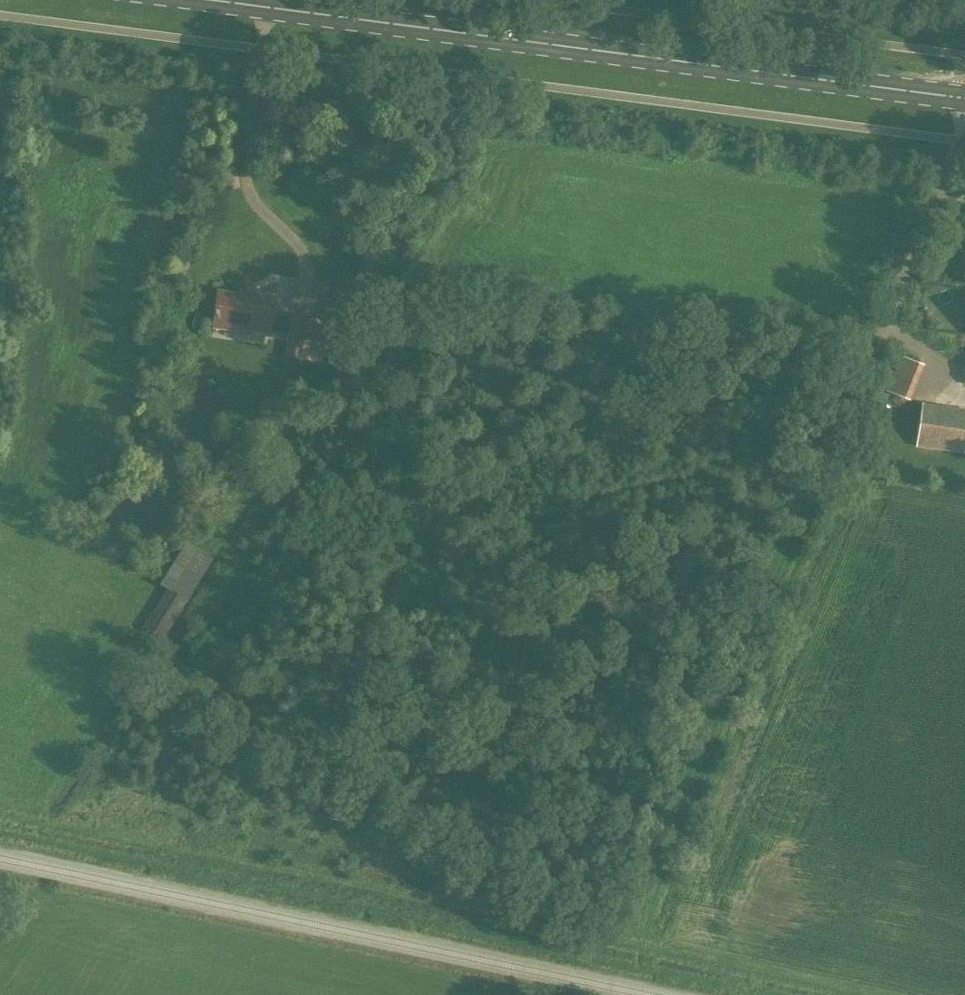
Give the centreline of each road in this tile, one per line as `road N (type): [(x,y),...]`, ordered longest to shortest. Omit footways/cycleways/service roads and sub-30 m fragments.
road 1 (primary): [(964,99),(214,0)]

